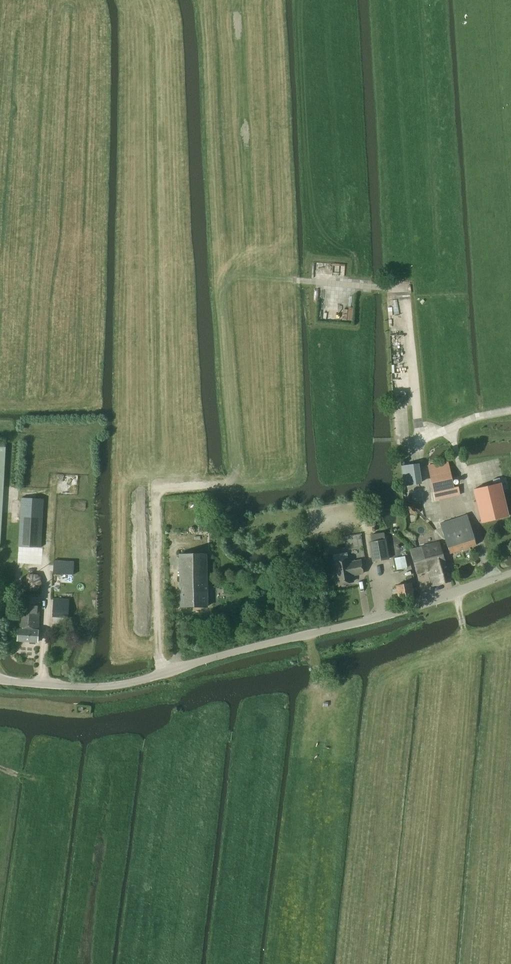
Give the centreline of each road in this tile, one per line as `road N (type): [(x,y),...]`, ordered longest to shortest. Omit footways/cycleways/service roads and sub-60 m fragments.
road 1 (unclassified): [(0,679),(116,685),(510,575)]

